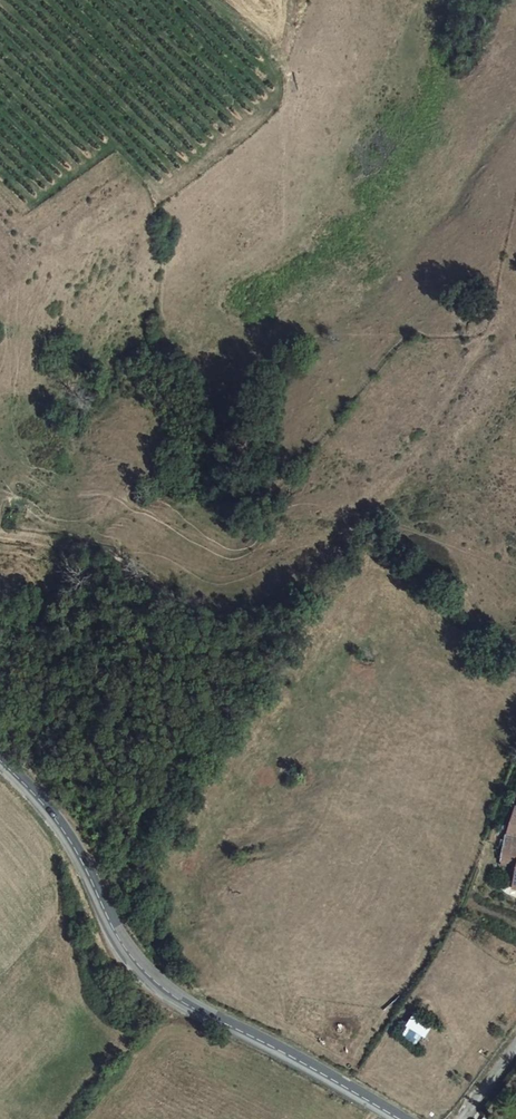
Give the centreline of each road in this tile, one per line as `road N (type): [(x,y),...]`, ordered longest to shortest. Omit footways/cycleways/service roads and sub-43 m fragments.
road 1 (secondary): [(406,1118),(139,969),(64,824),(0,756)]

